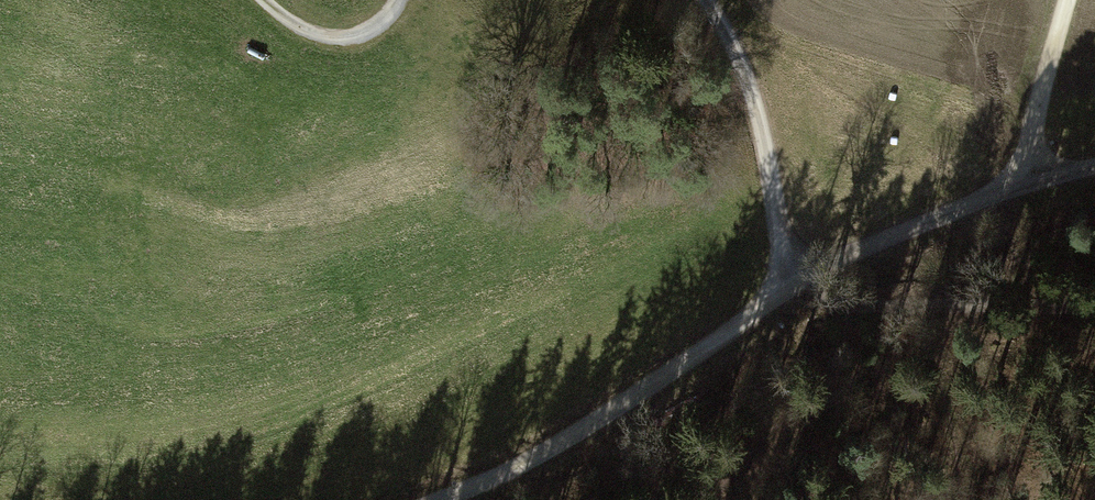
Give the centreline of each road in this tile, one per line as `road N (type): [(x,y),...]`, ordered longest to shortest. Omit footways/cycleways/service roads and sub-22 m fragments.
road 1 (track): [(784,279),(744,323),(538,457),(437,499)]
road 2 (track): [(815,272),(829,298),(852,307),(1094,306)]
road 3 (track): [(706,0),(755,107),(784,279)]
road 4 (track): [(1028,178),(784,279)]
road 5 (track): [(1028,178),(1033,114),(1067,0)]
road 6 (track): [(265,0),(311,35),(335,39),(378,27),(400,0)]

